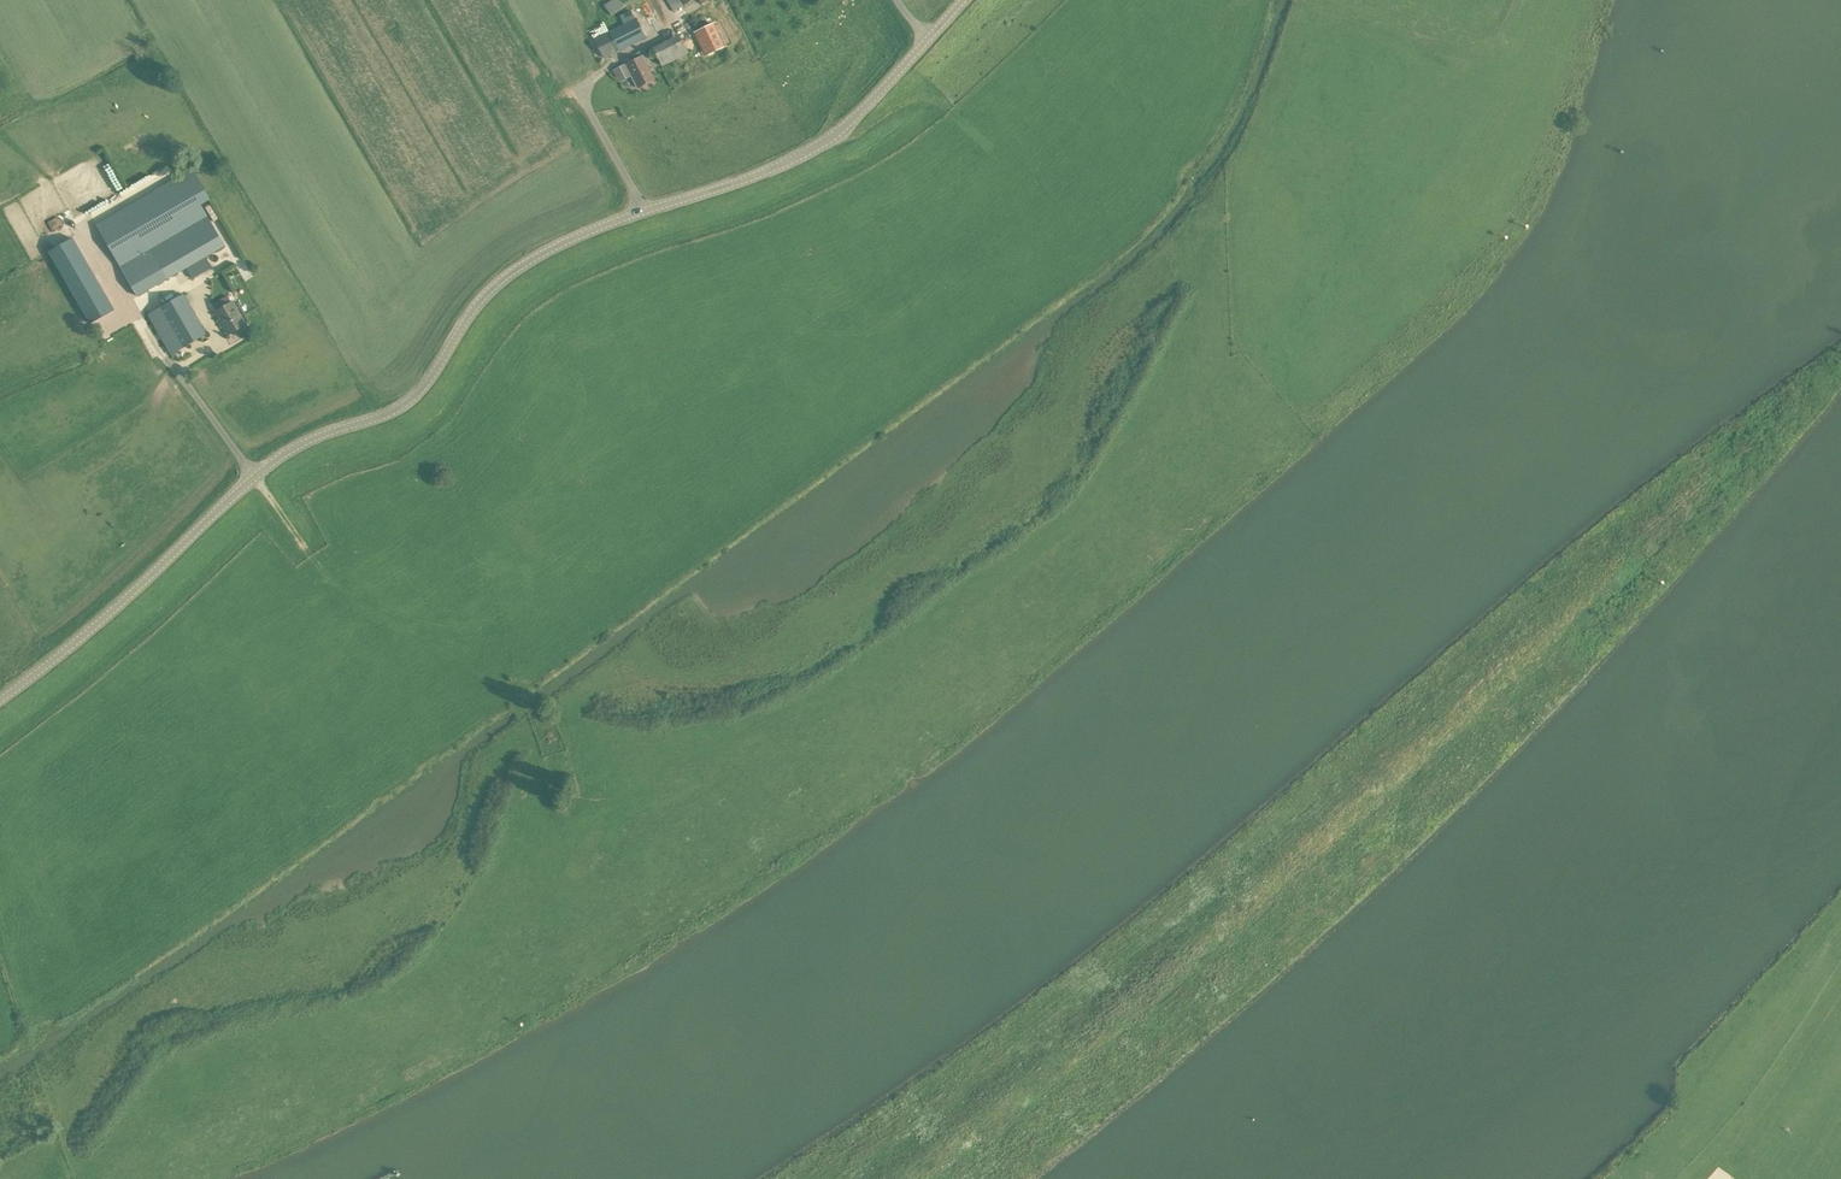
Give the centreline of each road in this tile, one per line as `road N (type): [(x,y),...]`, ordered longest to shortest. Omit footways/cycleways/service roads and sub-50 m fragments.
road 1 (tertiary): [(0,701),(75,646),(266,464),(306,440),(402,408),(473,308),(523,261),(558,240),(788,162),(836,135),(960,0)]

